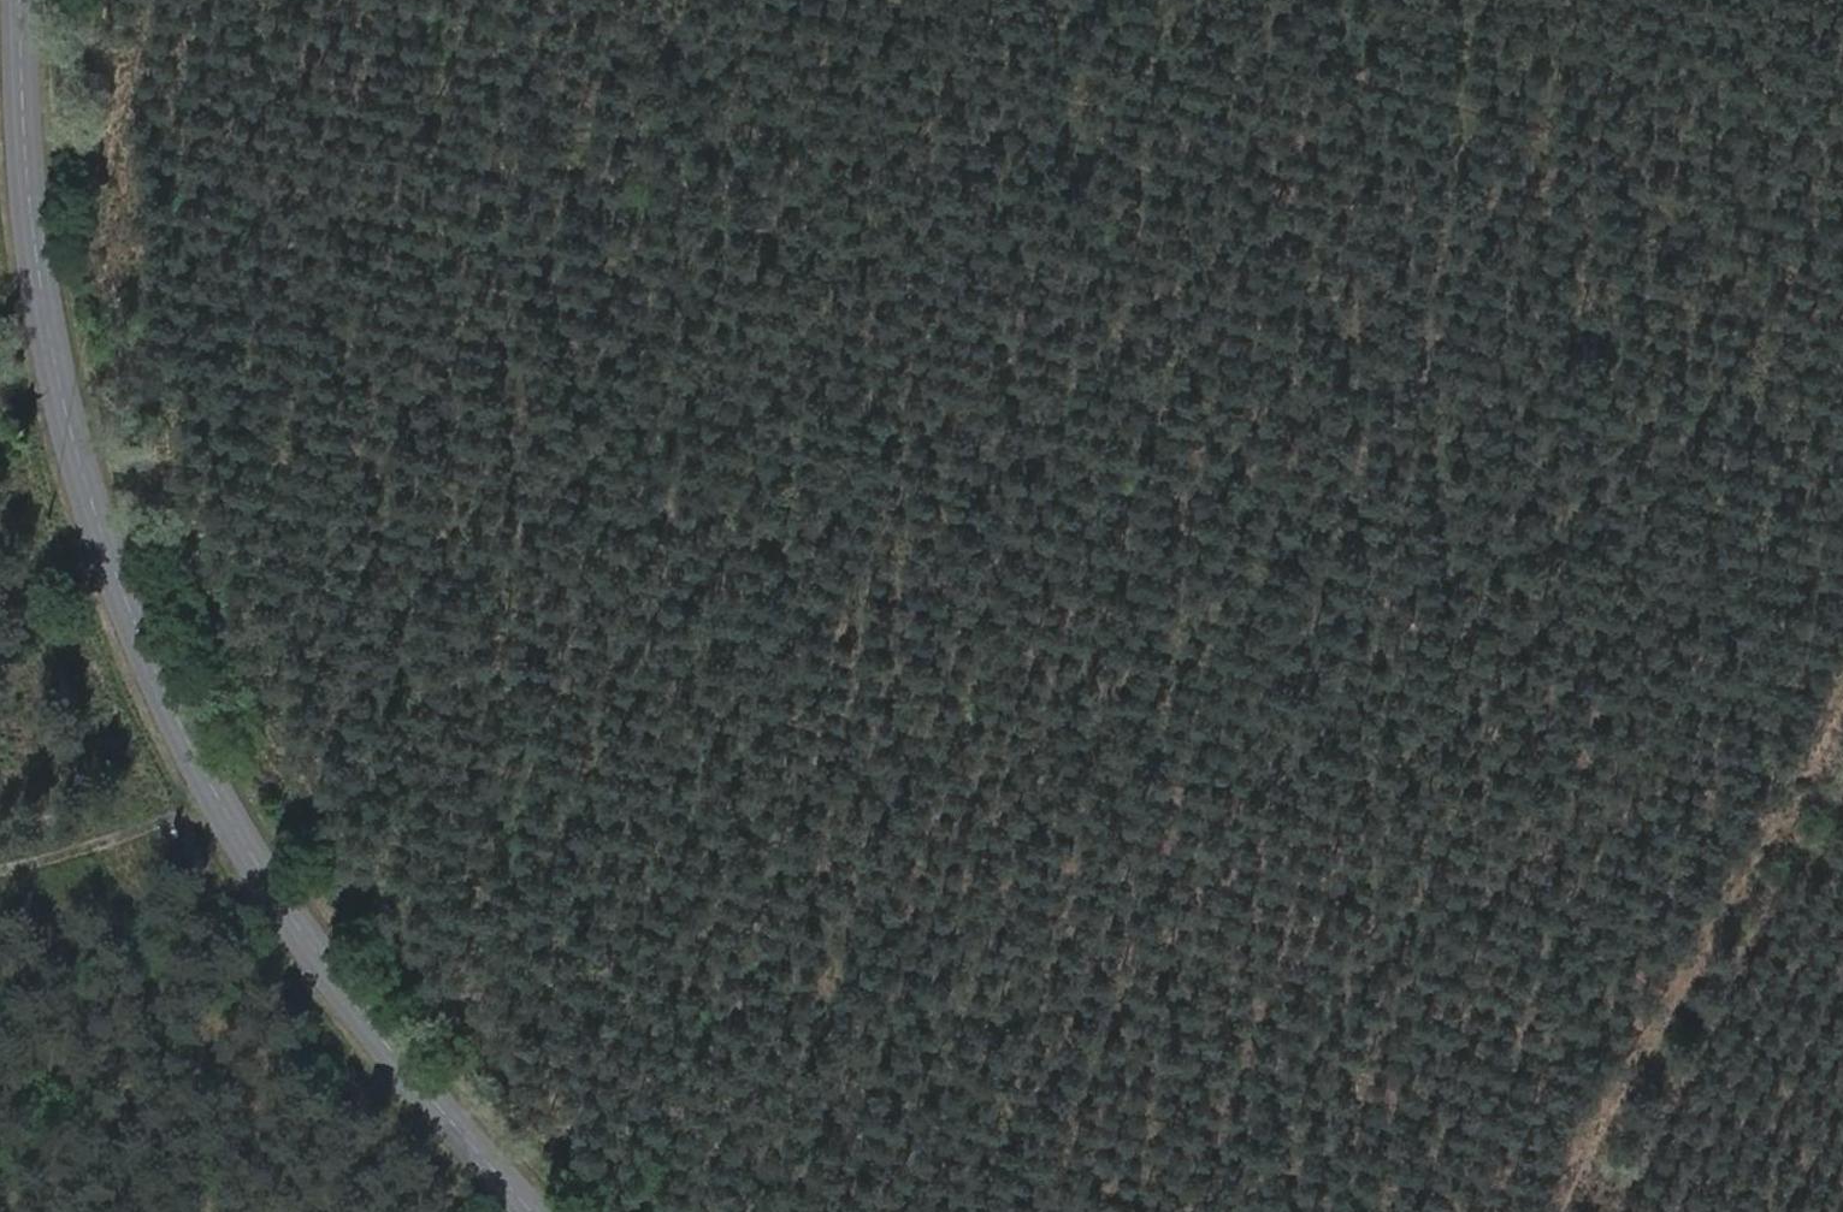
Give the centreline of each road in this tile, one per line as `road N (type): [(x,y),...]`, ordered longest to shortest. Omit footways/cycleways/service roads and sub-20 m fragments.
road 1 (tertiary): [(18,0),(35,254),(67,420),(120,588),(220,798),(313,940),(539,1211)]
road 2 (track): [(0,863),(220,798)]

